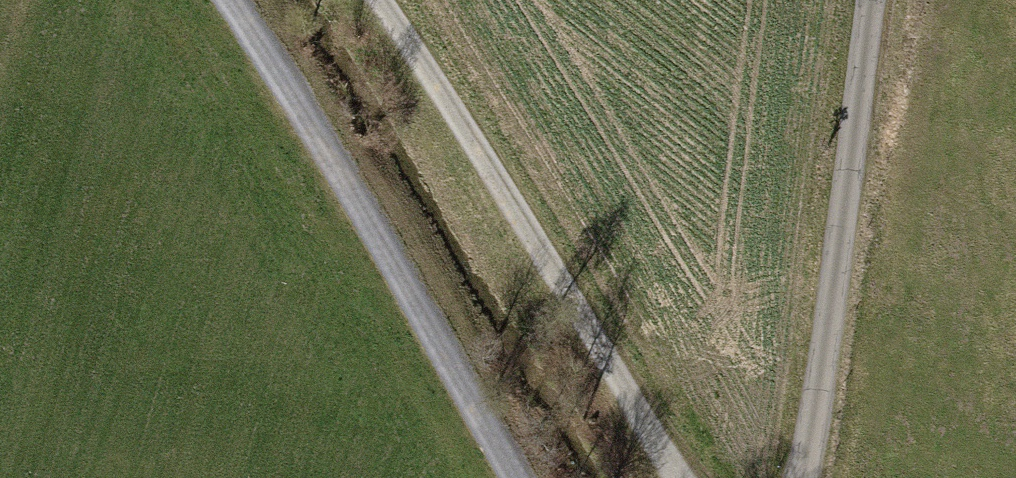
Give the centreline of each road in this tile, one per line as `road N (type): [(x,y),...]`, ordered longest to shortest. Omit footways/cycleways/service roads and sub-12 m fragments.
road 1 (track): [(685,477),(372,0)]
road 2 (track): [(219,0),(327,163),(507,477)]
road 3 (residential): [(805,477),(873,0)]

